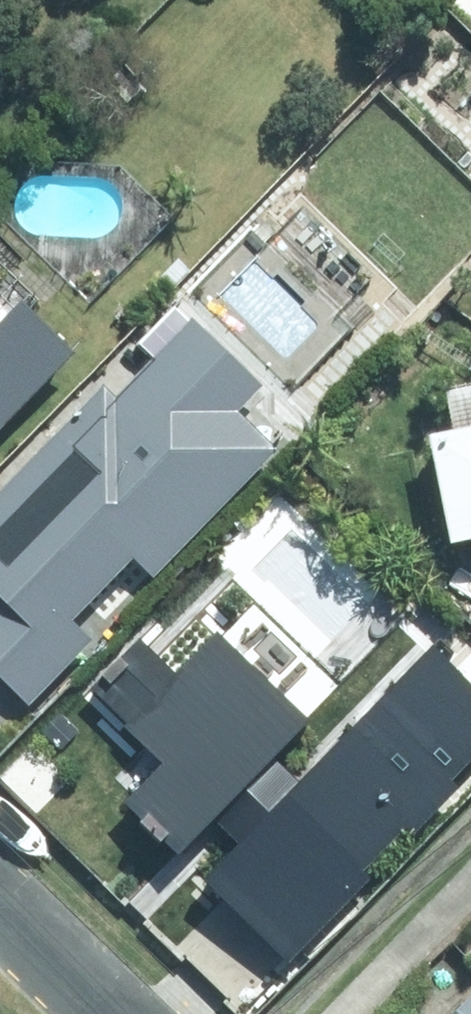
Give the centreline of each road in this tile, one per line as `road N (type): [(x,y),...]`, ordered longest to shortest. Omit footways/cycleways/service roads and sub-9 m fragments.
road 1 (residential): [(110,1013),(0,907)]

